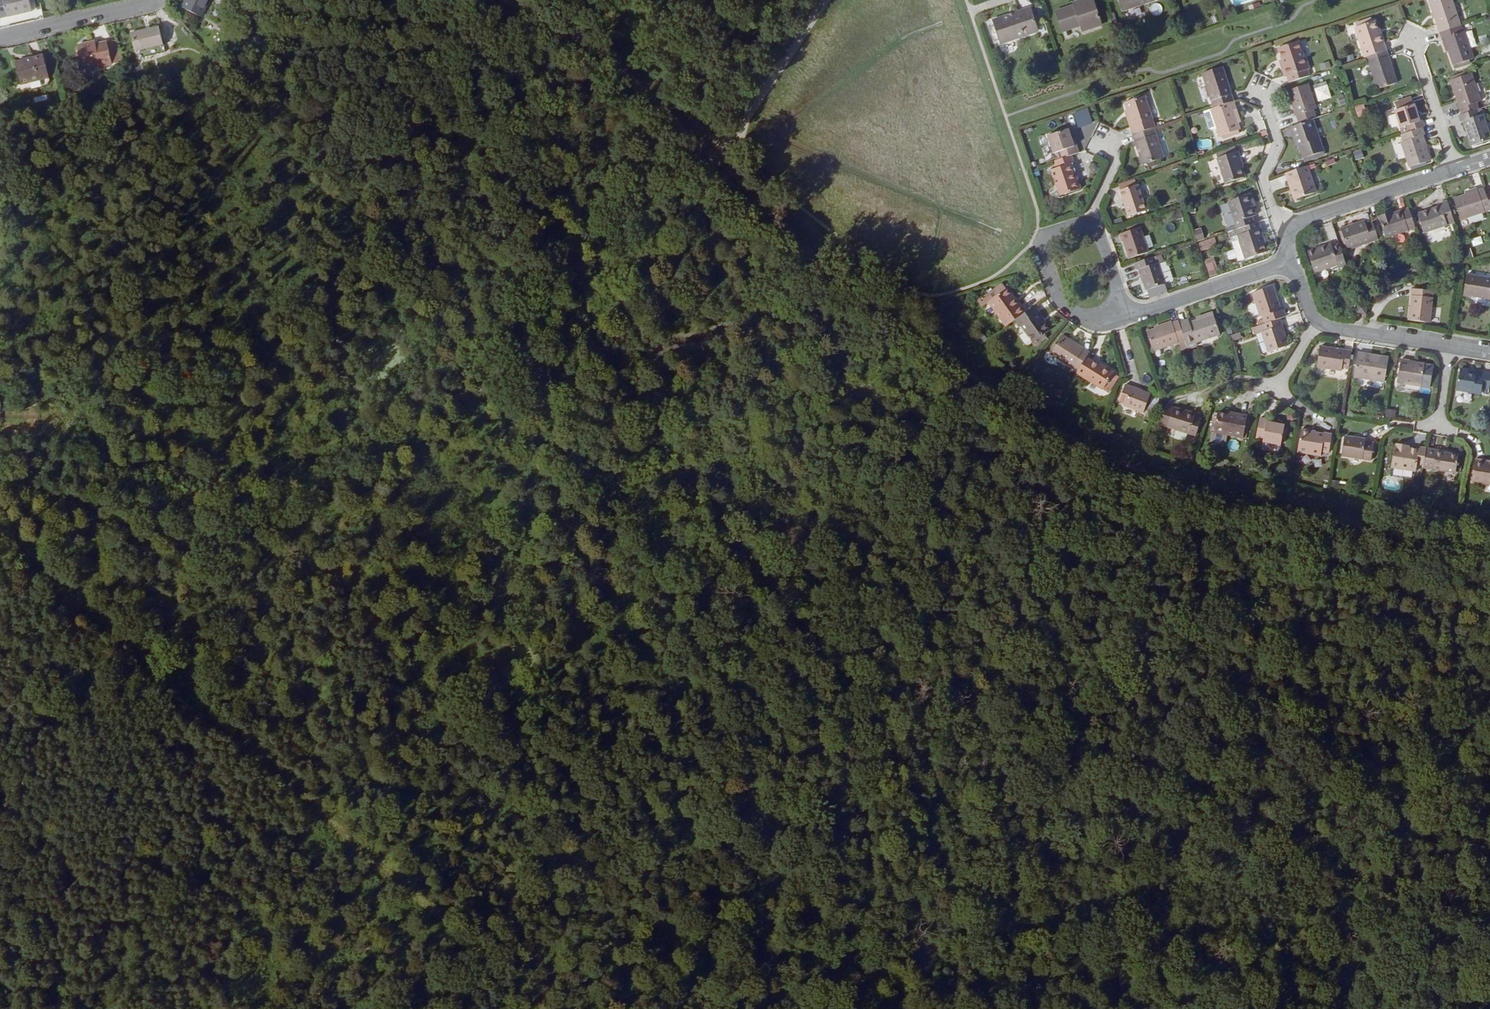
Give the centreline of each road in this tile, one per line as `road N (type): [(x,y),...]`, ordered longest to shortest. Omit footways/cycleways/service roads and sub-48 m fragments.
road 1 (track): [(500,0),(666,110),(801,238),(1086,443),(1197,485),(1329,521),(1489,547)]
road 2 (residential): [(1127,316),(1085,320),(1059,298),(1039,244),(1043,234),(1086,223)]
road 3 (residential): [(1294,261),(1127,316)]
road 4 (residential): [(1293,231),(1455,170)]
road 5 (residential): [(0,39),(155,0)]
road 6 (residential): [(1262,91),(1278,143),(1262,179),(1279,224),(1293,231)]
road 7 (residential): [(1414,39),(1455,170)]
road 8 (residential): [(1449,347),(1318,320)]

